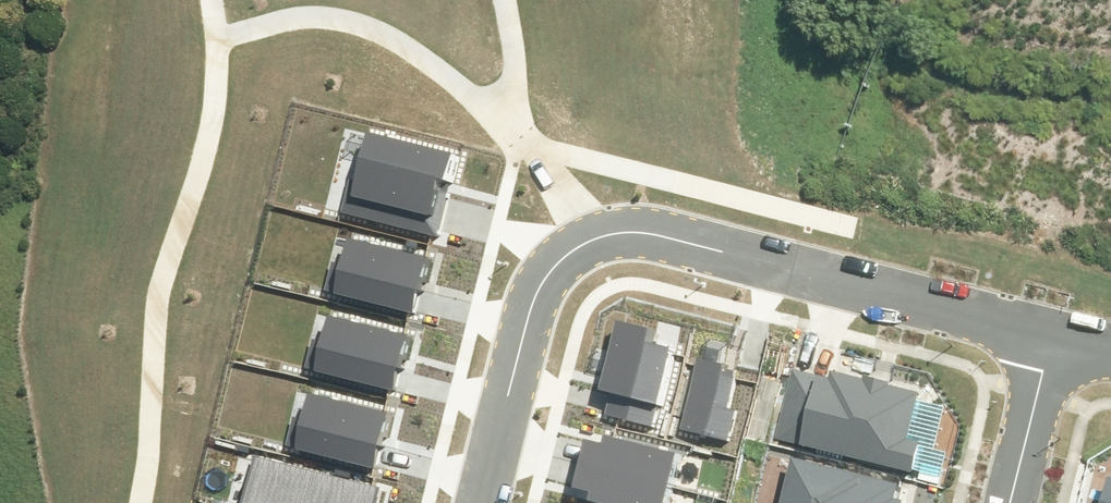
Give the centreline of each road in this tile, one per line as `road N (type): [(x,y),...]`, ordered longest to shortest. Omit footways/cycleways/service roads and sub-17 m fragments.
road 1 (residential): [(482,502),(536,292),(565,255),(592,239),(645,233),(1053,335)]
road 2 (residential): [(1012,502),(1053,335)]

